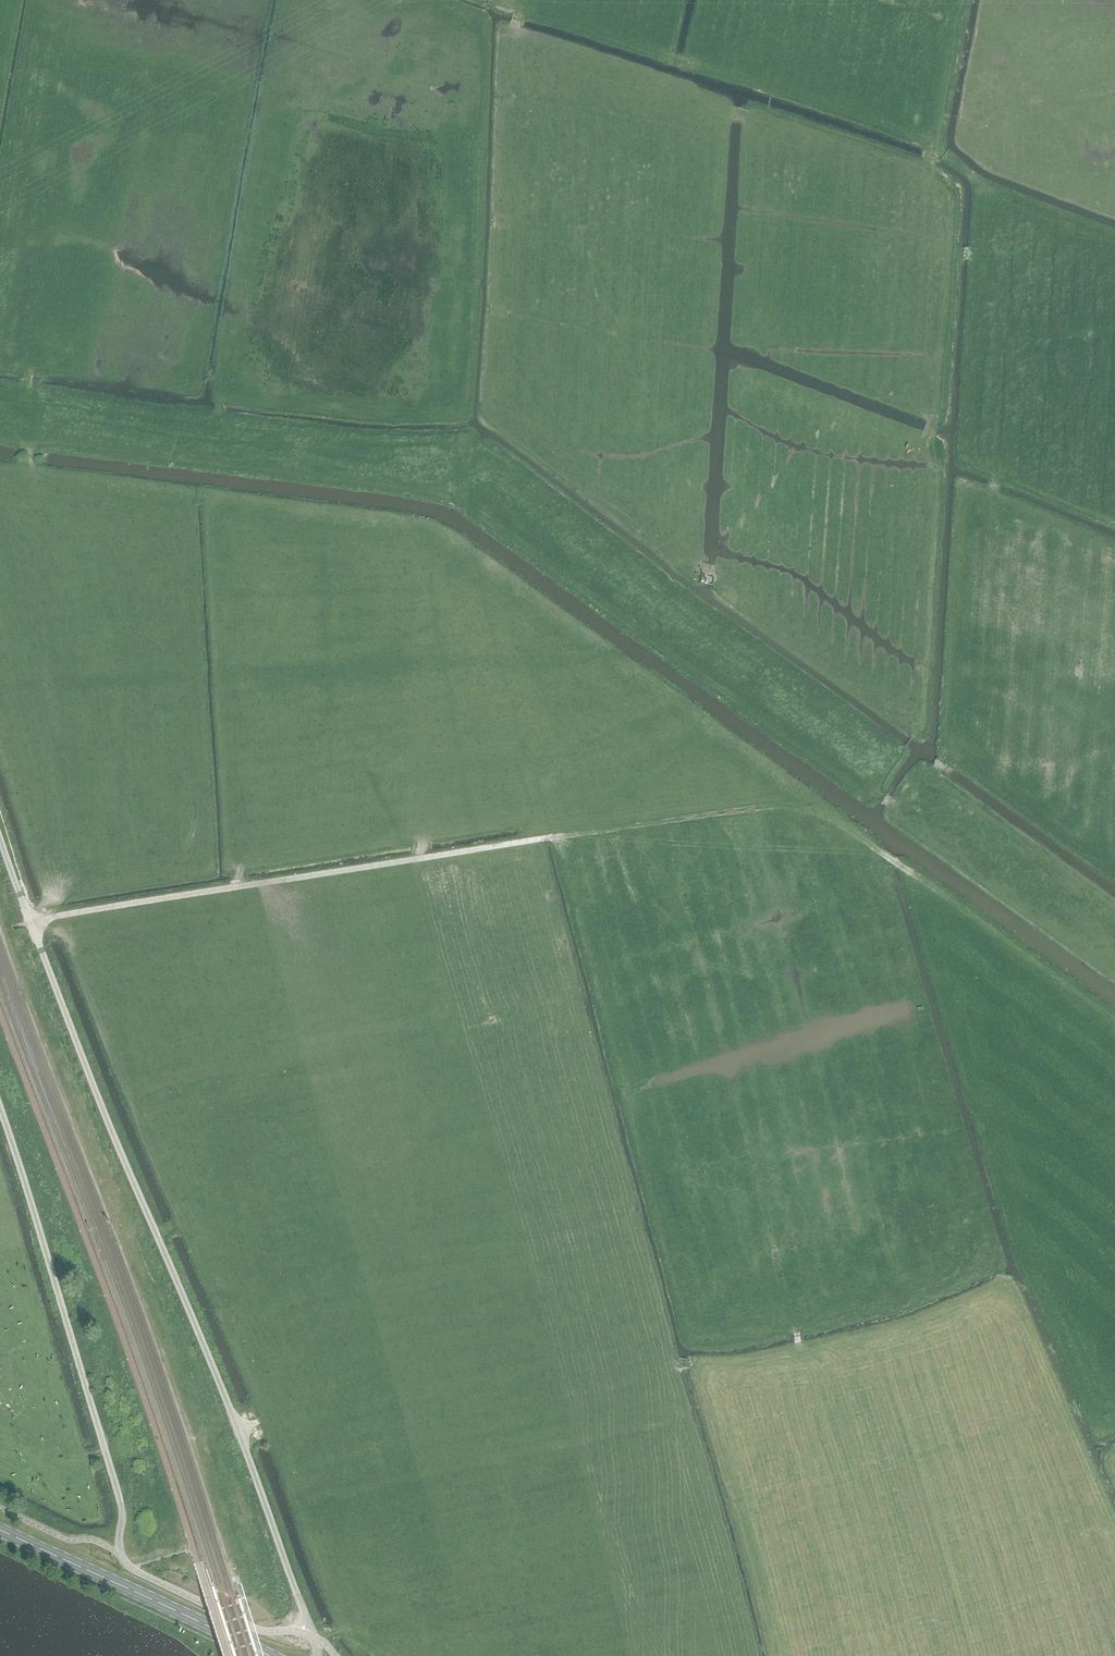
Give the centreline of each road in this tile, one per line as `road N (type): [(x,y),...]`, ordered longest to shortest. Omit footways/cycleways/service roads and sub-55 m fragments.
road 1 (primary): [(268,1655),(0,1528)]

